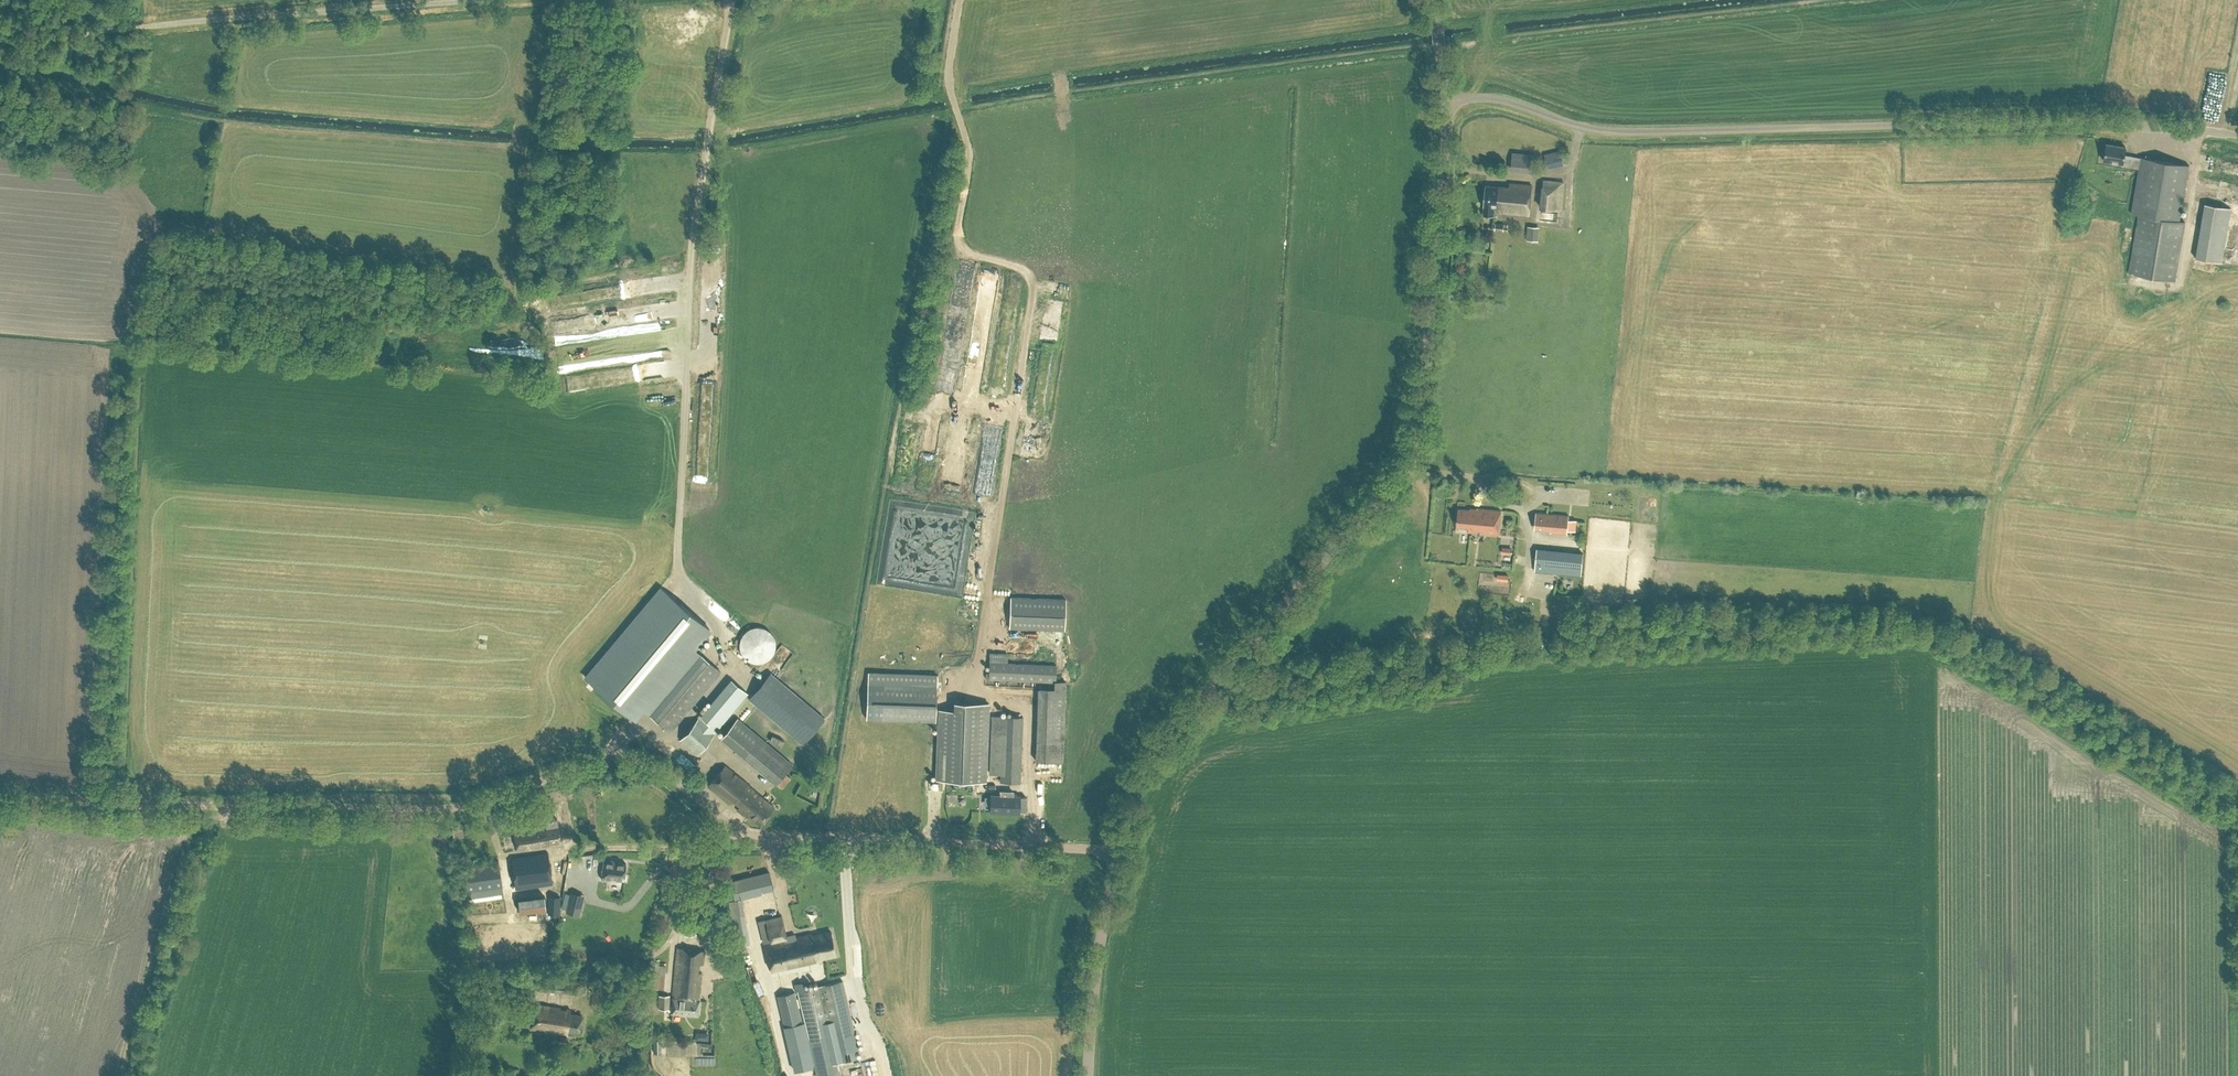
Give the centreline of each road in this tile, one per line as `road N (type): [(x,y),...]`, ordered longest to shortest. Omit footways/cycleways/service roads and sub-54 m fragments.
road 1 (unclassified): [(1118,849),(748,832),(665,771),(631,760),(438,808),(132,803),(0,790)]
road 2 (tertiary): [(1118,849),(1145,762),(1404,468),(1416,444),(1445,99)]
road 3 (unclassified): [(2237,134),(2072,120),(1606,130),(1485,96),(1445,99)]
road 4 (track): [(959,0),(947,86),(971,151),(960,247),(1022,269),(1034,288),(1001,501)]
road 5 (unclassified): [(470,0),(150,25)]
road 6 (track): [(209,804),(143,1075)]
road 7 (tertiary): [(1089,1075),(1094,985),(1118,849)]
road 8 (track): [(1268,45),(1437,20)]

